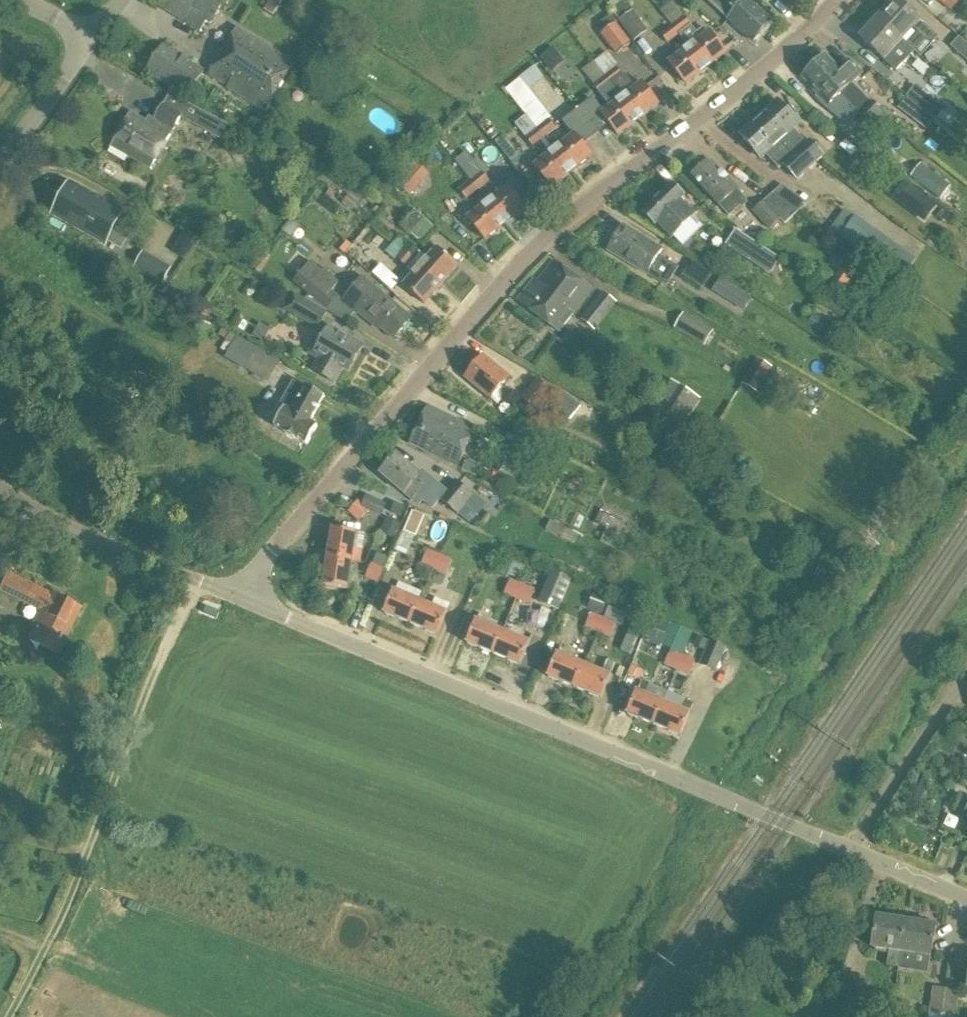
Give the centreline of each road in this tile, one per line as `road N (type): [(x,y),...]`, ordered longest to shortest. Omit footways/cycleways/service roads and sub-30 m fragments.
road 1 (residential): [(233,601),(522,259),(611,197),(838,0)]
road 2 (residential): [(966,902),(233,601)]
road 3 (residential): [(233,601),(69,535),(0,490)]
road 4 (unclassified): [(0,160),(91,37)]

